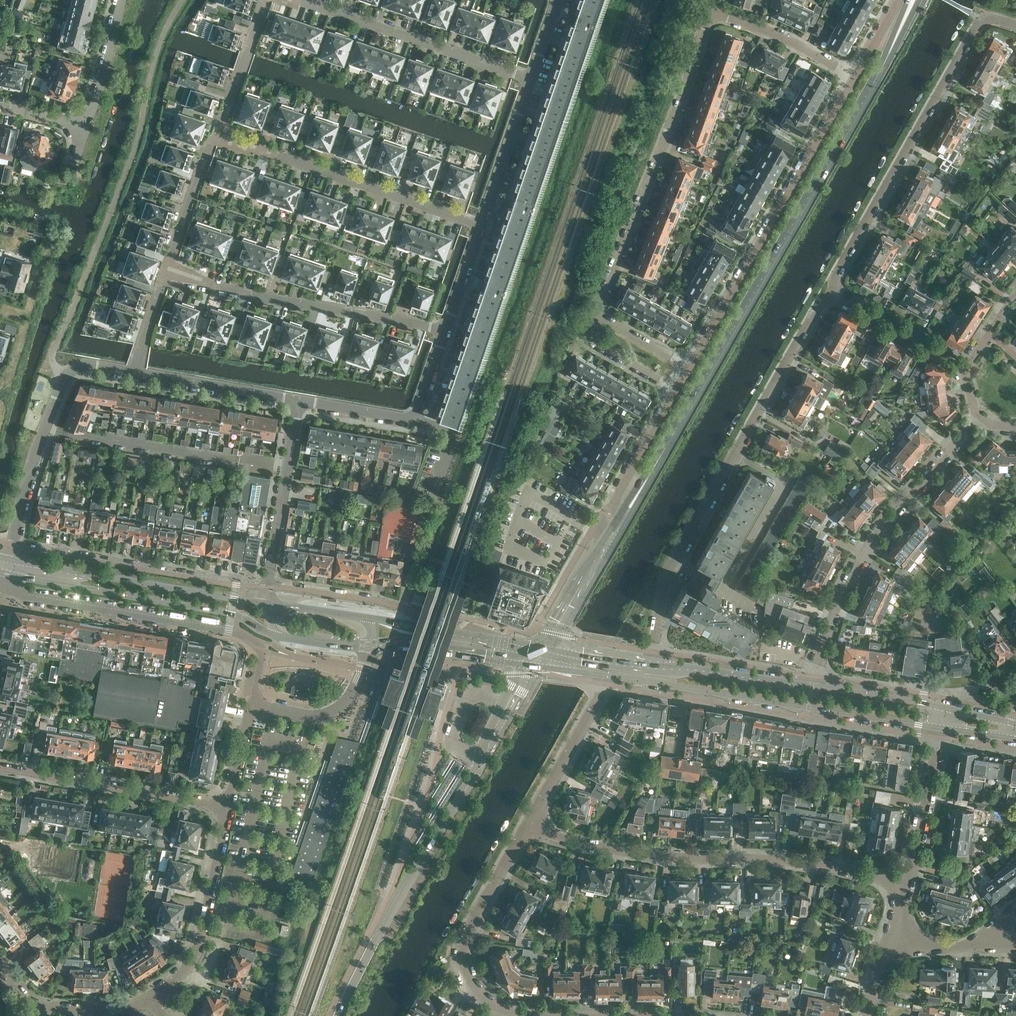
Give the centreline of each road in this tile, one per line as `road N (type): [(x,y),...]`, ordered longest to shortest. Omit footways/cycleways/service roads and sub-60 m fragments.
road 1 (secondary): [(622,519),(914,0)]
road 2 (residential): [(651,665),(674,560),(829,292)]
road 3 (tertiary): [(338,1015),(534,663)]
road 4 (residential): [(905,881),(802,860),(640,854),(563,838),(530,821)]
road 5 (primary): [(613,676),(944,729)]
road 6 (residential): [(856,77),(689,367)]
road 7 (residential): [(2,589),(243,635),(263,648),(251,705)]
road 8 (residential): [(812,686),(835,608),(879,527),(979,416)]
road 9 (residential): [(595,312),(711,11)]
road 10 (residential): [(829,292),(986,19)]
road 11 (residential): [(165,279),(446,330)]
road 12 (primary): [(6,573),(232,614),(280,637)]
road 13 (residential): [(219,134),(480,226)]
road 14 (primary): [(270,605),(9,559)]
road 15 (residential): [(267,587),(12,545)]
road 16 (residential): [(537,1015),(478,994),(463,952),(530,821)]
road 17 (residential): [(530,77),(297,0)]
road 18 (residential): [(229,805),(0,760)]
road 19 (residential): [(490,641),(454,619),(267,587)]
road 20 (residential): [(149,999),(183,973),(202,939),(229,805)]
road 21 (residential): [(267,587),(299,400)]
road 22 (residential): [(64,379),(12,545)]
road 23 (residential): [(149,999),(122,1009),(46,1007),(31,1003),(0,962)]
road 24 (residential): [(530,821),(613,676)]
road 25 (primary): [(369,647),(417,643),(534,663)]
road 26 (residential): [(136,372),(299,400)]
road 27 (primary): [(812,686),(651,665)]
road 28 (residential): [(856,77),(711,11)]
road 29 (unclassified): [(251,705),(308,716),(330,711),(355,687),(369,647)]
road 30 (residential): [(480,226),(530,77)]
road 31 (residential): [(905,881),(944,729)]
road 32 (residential): [(966,368),(829,292)]
road 33 (residential): [(165,279),(219,134)]
road 34 (secondary): [(541,650),(622,519)]
road 35 (residential): [(675,392),(613,498),(622,519)]
road 36 (primary): [(948,706),(812,686)]
road 37 (residential): [(675,392),(584,337),(595,312)]
road 38 (primary): [(490,641),(363,615)]
road 39 (residential): [(84,123),(120,0)]

